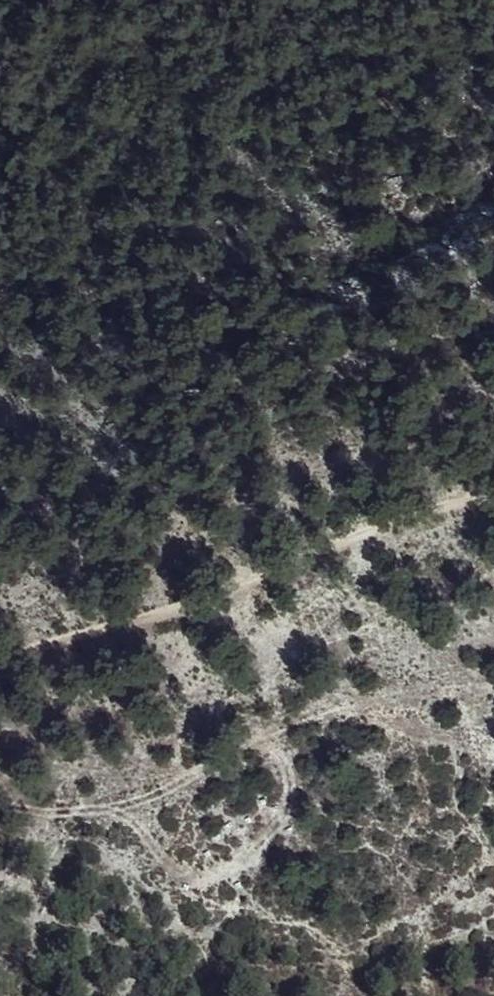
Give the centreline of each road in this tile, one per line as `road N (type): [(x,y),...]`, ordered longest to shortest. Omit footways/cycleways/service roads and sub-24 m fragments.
road 1 (track): [(0,666),(493,506)]

